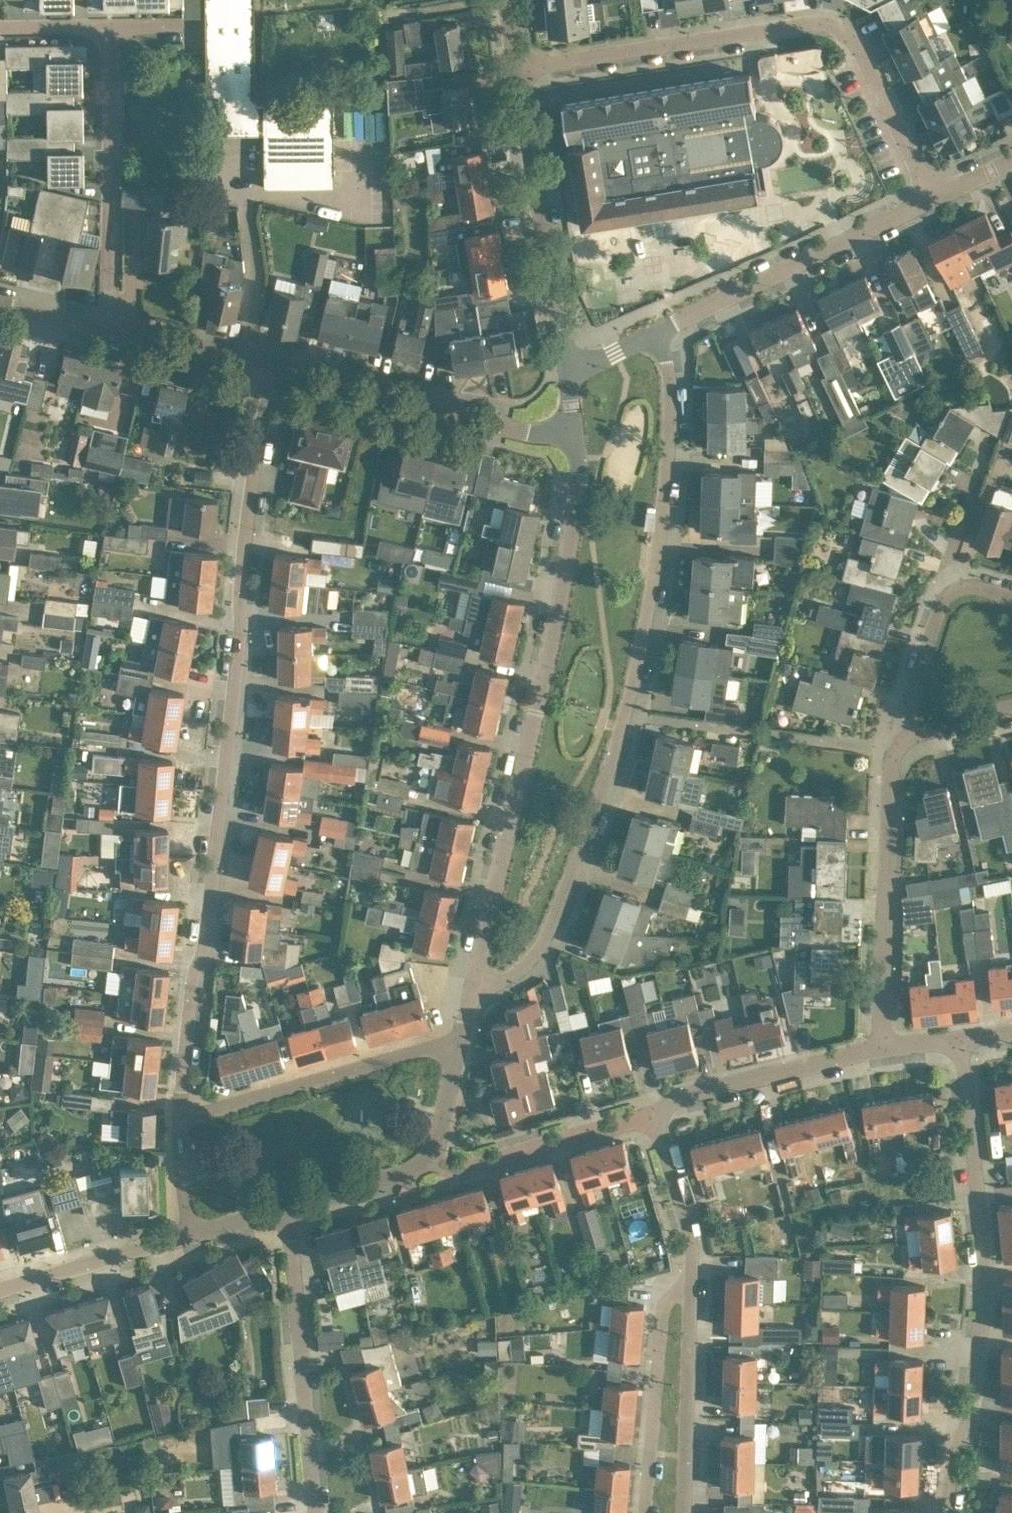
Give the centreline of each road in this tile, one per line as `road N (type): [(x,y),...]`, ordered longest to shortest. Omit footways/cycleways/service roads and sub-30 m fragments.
road 1 (residential): [(273,369),(252,491),(180,1115)]
road 2 (residential): [(656,332),(670,369),(670,428),(632,696),(546,937),(521,969),(472,988)]
road 3 (residential): [(472,988),(565,575),(582,458),(575,429)]
road 4 (residential): [(519,68),(815,22),(837,28),(855,42),(932,198)]
road 5 (residential): [(960,1037),(988,1286),(947,1512)]
road 6 (residential): [(880,1047),(891,759),(921,728)]
road 7 (residential): [(575,429),(528,432),(273,369)]
road 8 (residential): [(569,372),(519,68)]
road 9 (residential): [(656,332),(932,198)]
road 10 (residential): [(109,26),(112,331)]
road 11 (residential): [(315,1512),(285,1209)]
road 12 (residential): [(460,1039),(180,1115)]
road 13 (residential): [(689,1287),(663,1302),(645,1512)]
road 14 (residential): [(880,1047),(679,1095),(654,1116)]
road 15 (residential): [(654,1116),(463,1167),(433,1156)]
road 16 (residential): [(685,1512),(689,1287)]
road 17 (residential): [(192,1236),(0,1290)]
road 18 (residential): [(689,1287),(690,1248),(654,1116)]
road 19 (residential): [(273,369),(112,331)]
road 20 (residential): [(433,1156),(393,1178),(285,1209)]
road 21 (residential): [(953,587),(944,570),(991,443)]
road 22 (residential): [(953,587),(940,598),(911,698),(921,728)]
road 23 (residential): [(192,1236),(180,1115)]

